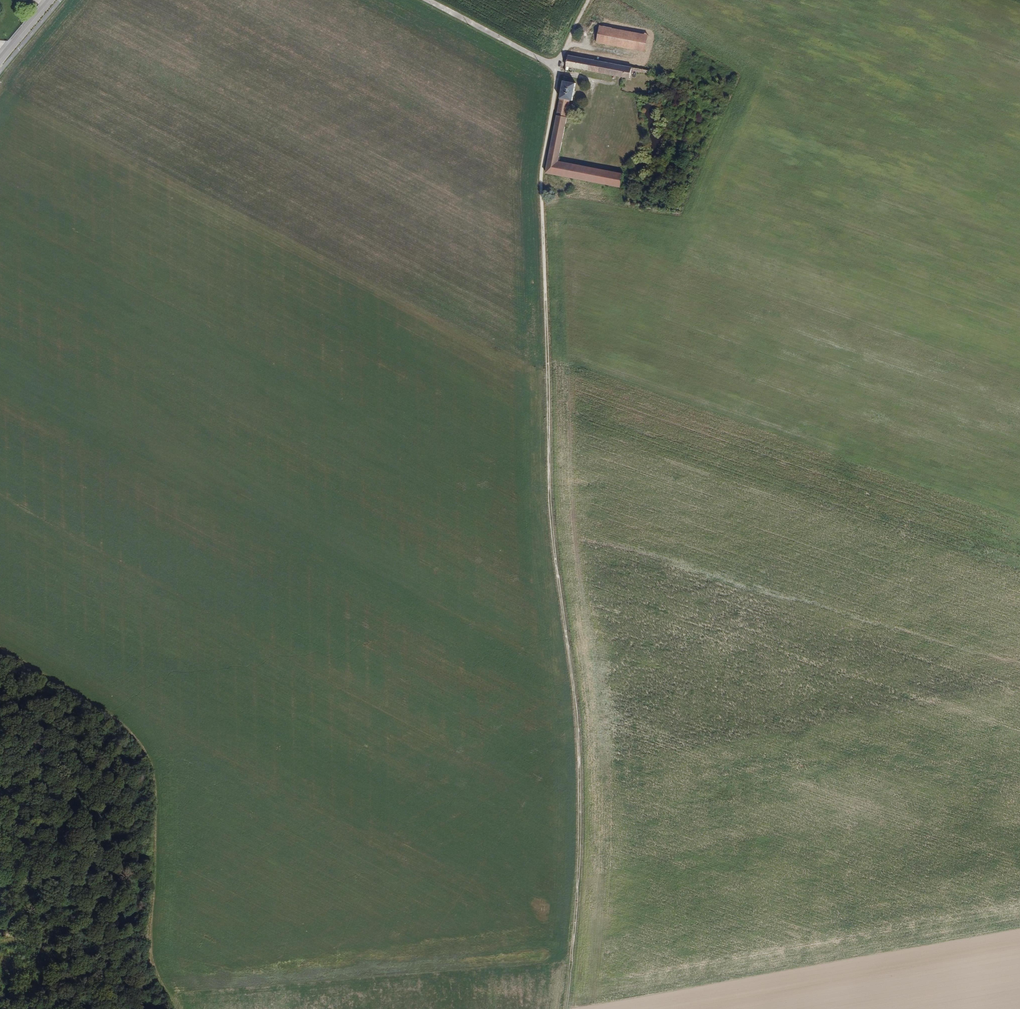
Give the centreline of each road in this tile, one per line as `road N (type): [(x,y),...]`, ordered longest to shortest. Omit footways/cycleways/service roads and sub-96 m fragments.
road 1 (track): [(566,1008),(579,781),(550,501),(541,193),(559,66)]
road 2 (track): [(559,66),(428,0)]

